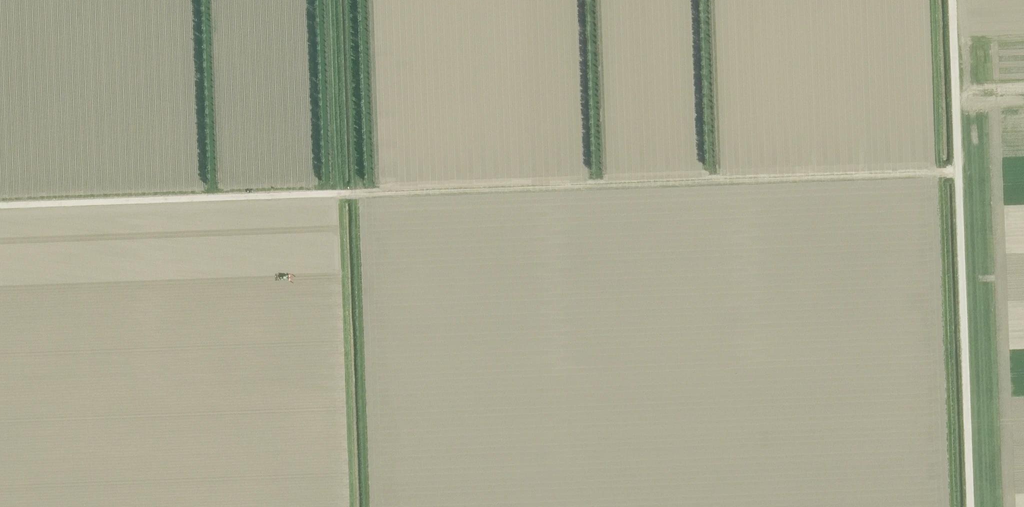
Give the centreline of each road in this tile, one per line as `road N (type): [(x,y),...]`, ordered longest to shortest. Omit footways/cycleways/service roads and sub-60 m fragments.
road 1 (track): [(970,506),(952,0)]
road 2 (track): [(0,206),(346,193)]

